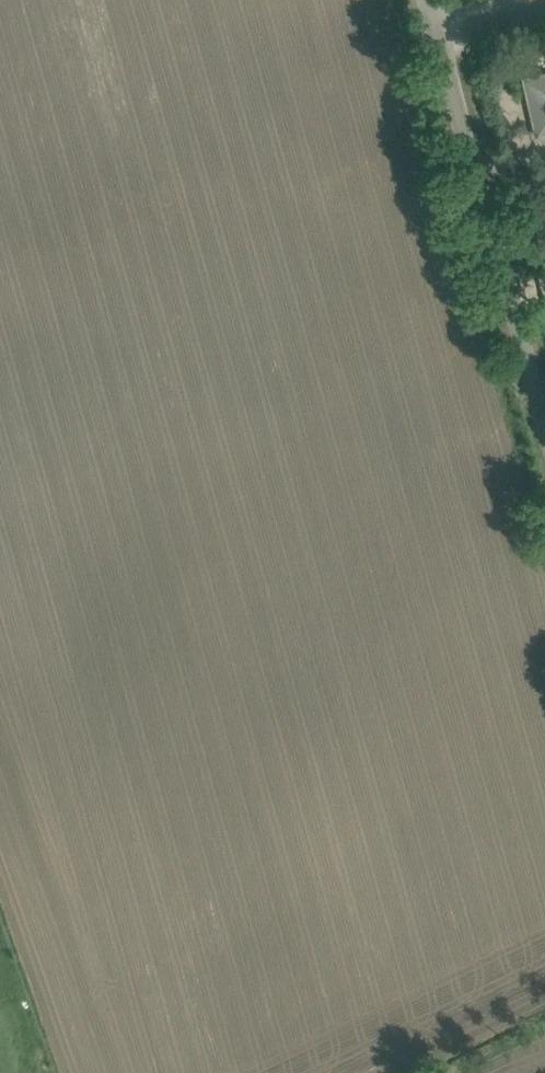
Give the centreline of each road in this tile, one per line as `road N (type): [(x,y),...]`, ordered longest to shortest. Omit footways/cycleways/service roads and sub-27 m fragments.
road 1 (unclassified): [(544,435),(427,0)]

